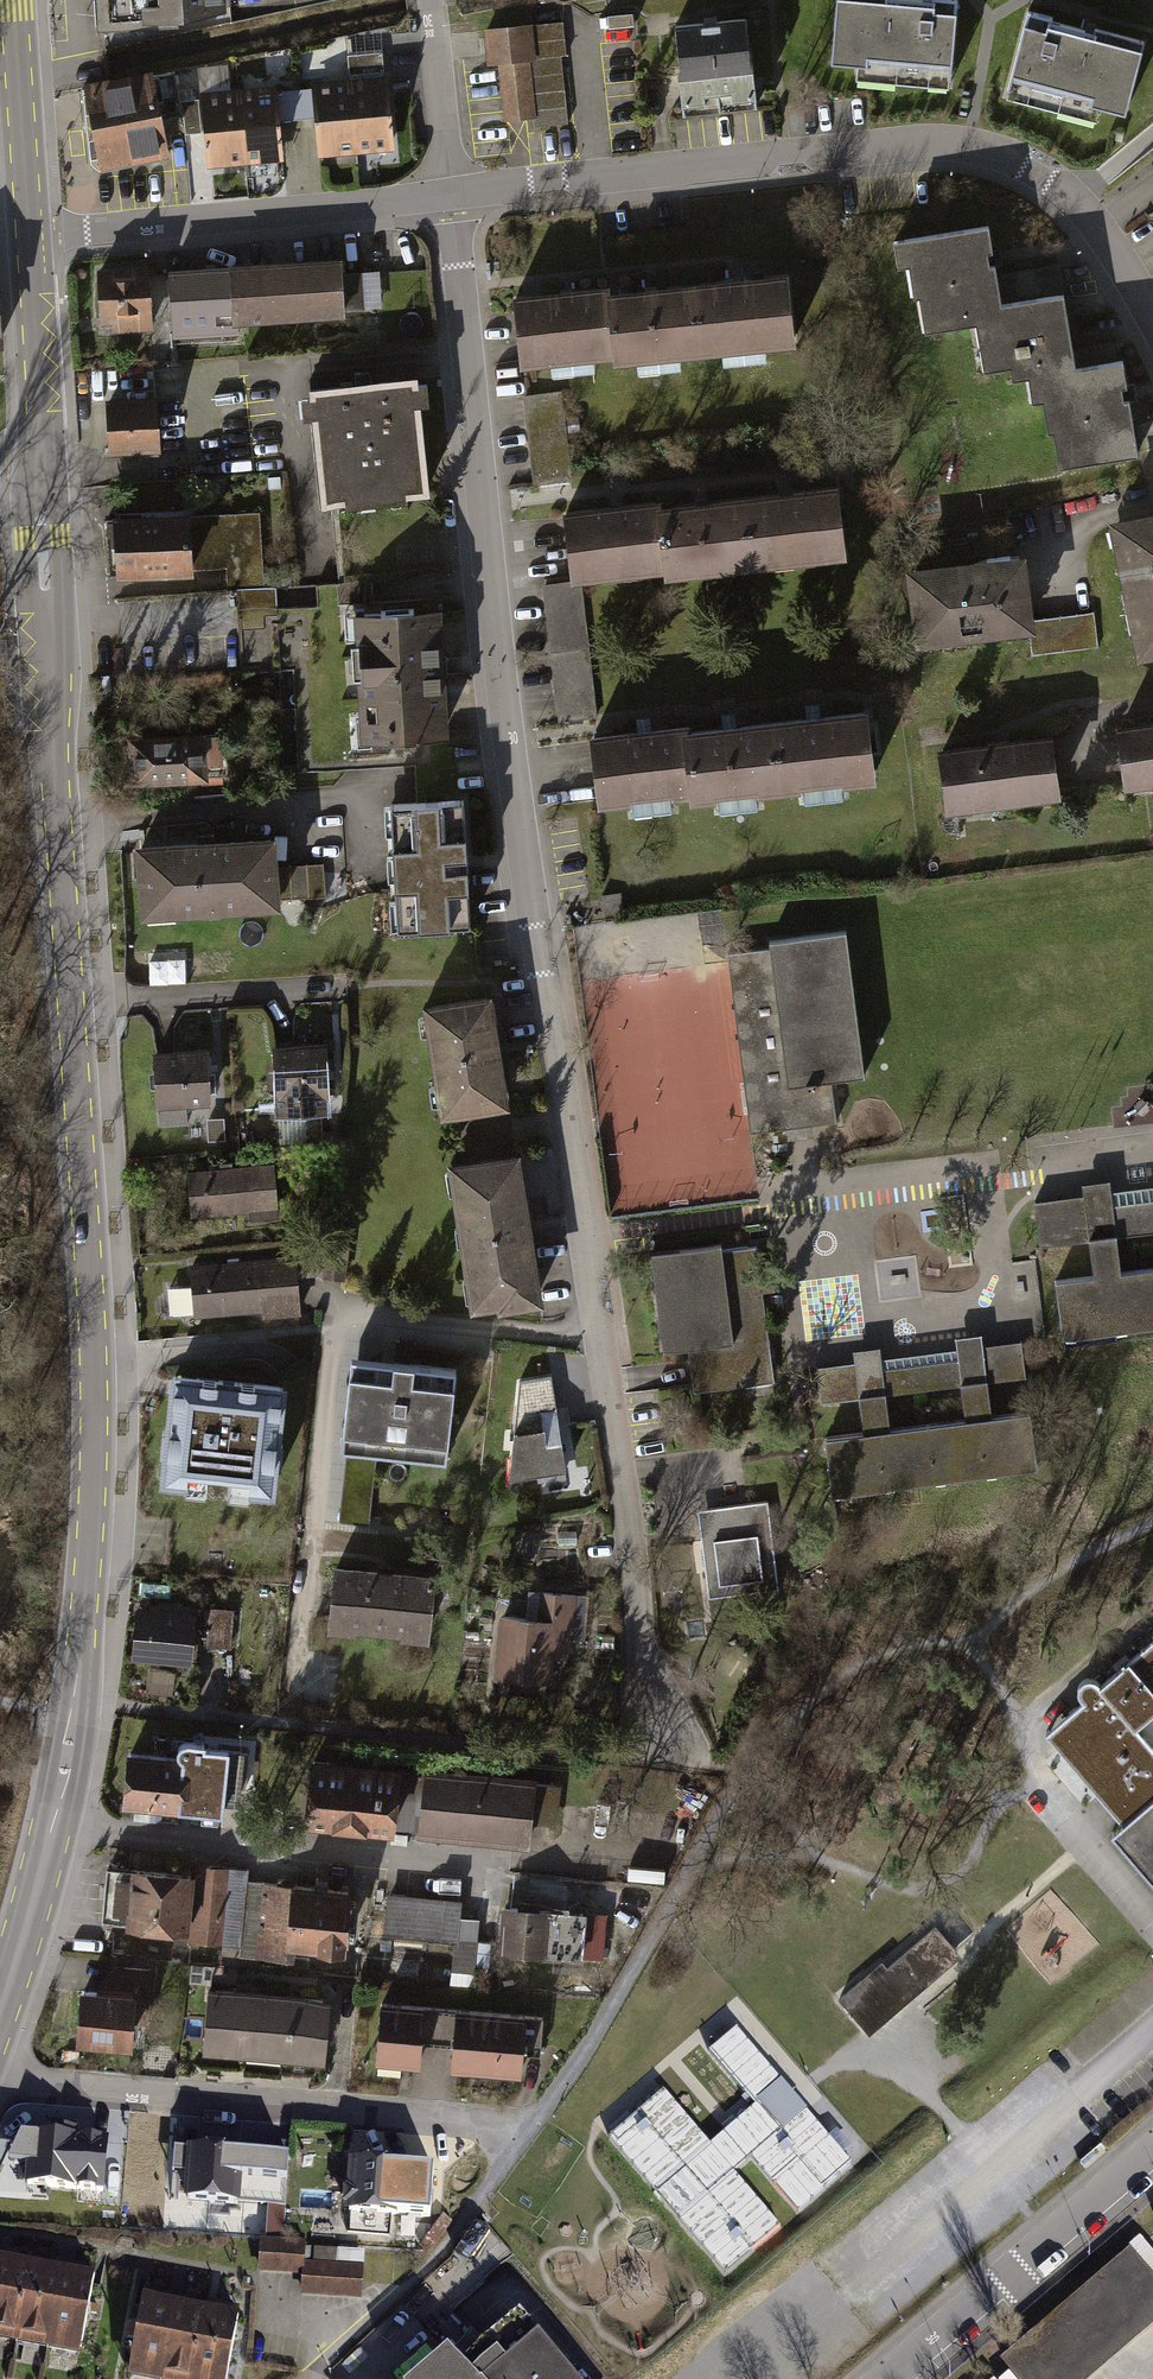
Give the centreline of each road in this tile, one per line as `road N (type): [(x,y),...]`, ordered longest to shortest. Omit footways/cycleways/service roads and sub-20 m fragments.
road 1 (residential): [(450,190),(522,850),(666,1753)]
road 2 (tertiary): [(42,471),(96,1358),(96,1467),(74,1714),(27,1928),(0,2011)]
road 3 (residential): [(450,190),(909,140),(996,152),(1072,194),(1152,319)]
road 4 (residential): [(28,240),(450,190)]
road 5 (residential): [(898,2378),(1152,2160)]
road 6 (tertiary): [(13,0),(28,240)]
road 7 (tertiary): [(28,240),(42,471)]
road 8 (residential): [(431,0),(450,190)]
road 9 (residential): [(311,2378),(310,2368),(406,2281)]

